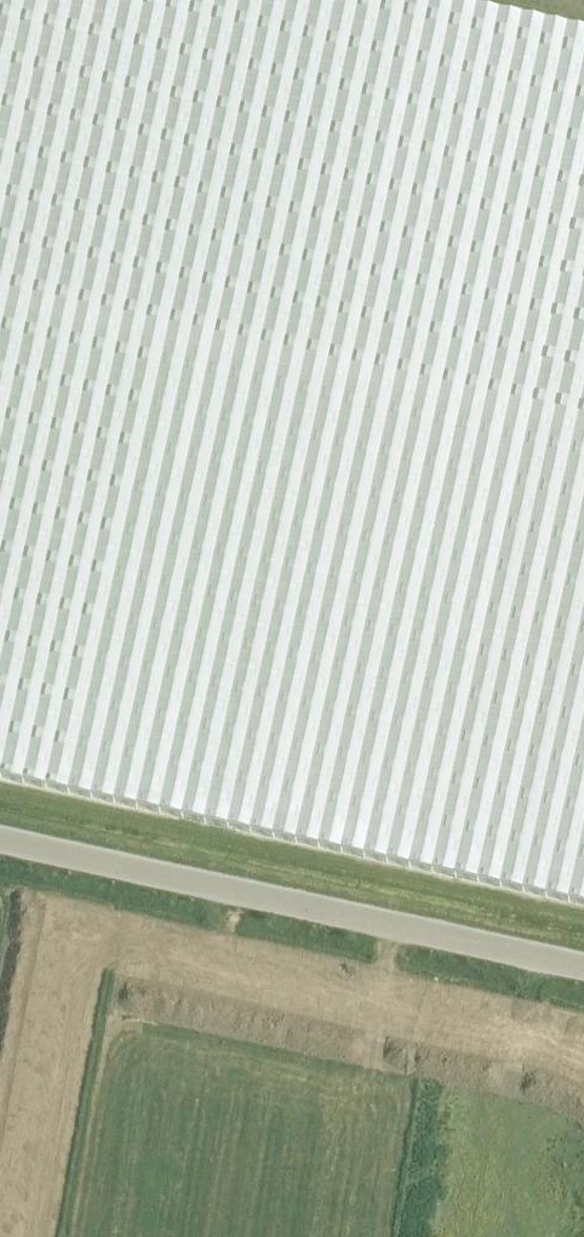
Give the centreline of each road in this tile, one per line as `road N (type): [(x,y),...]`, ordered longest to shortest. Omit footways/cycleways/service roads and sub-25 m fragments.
road 1 (unclassified): [(583,968),(0,841)]

